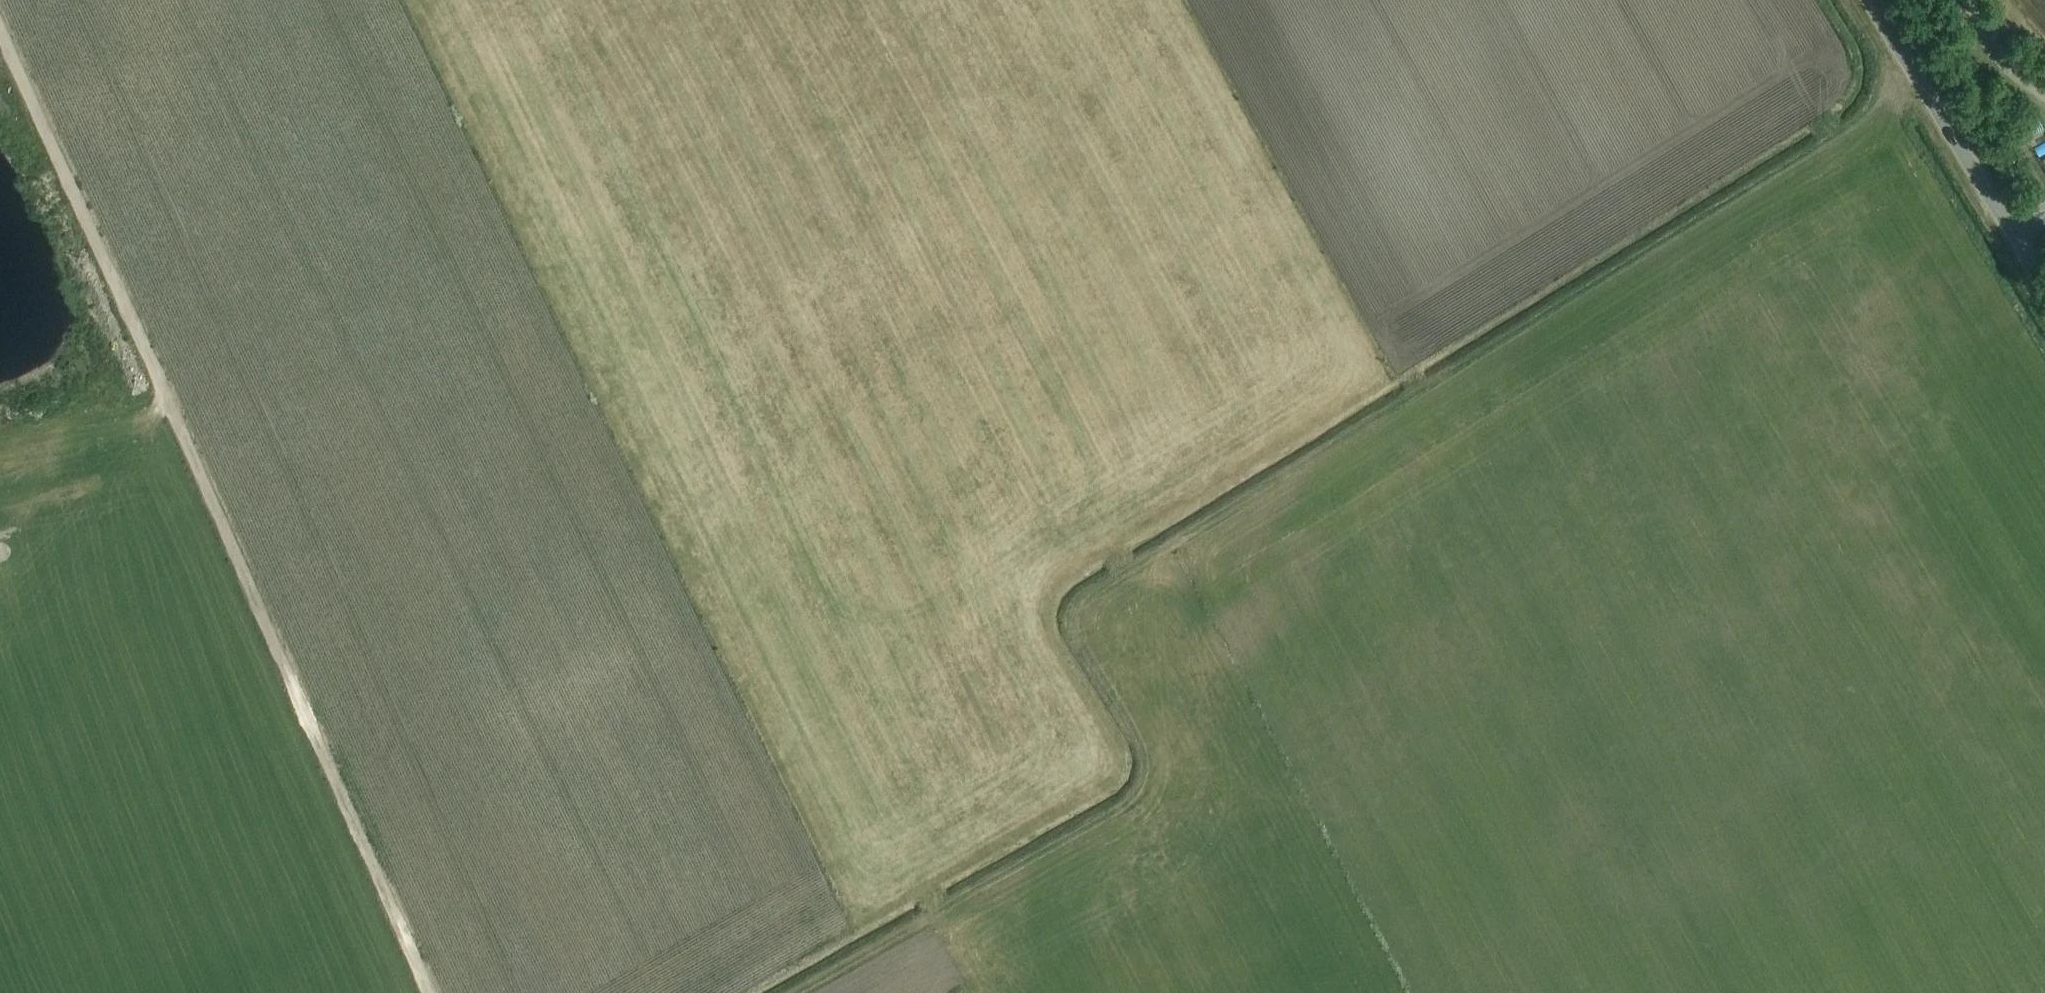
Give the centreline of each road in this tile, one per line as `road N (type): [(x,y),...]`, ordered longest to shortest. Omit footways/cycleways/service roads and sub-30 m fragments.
road 1 (unclassified): [(2044,284),(1871,0)]

